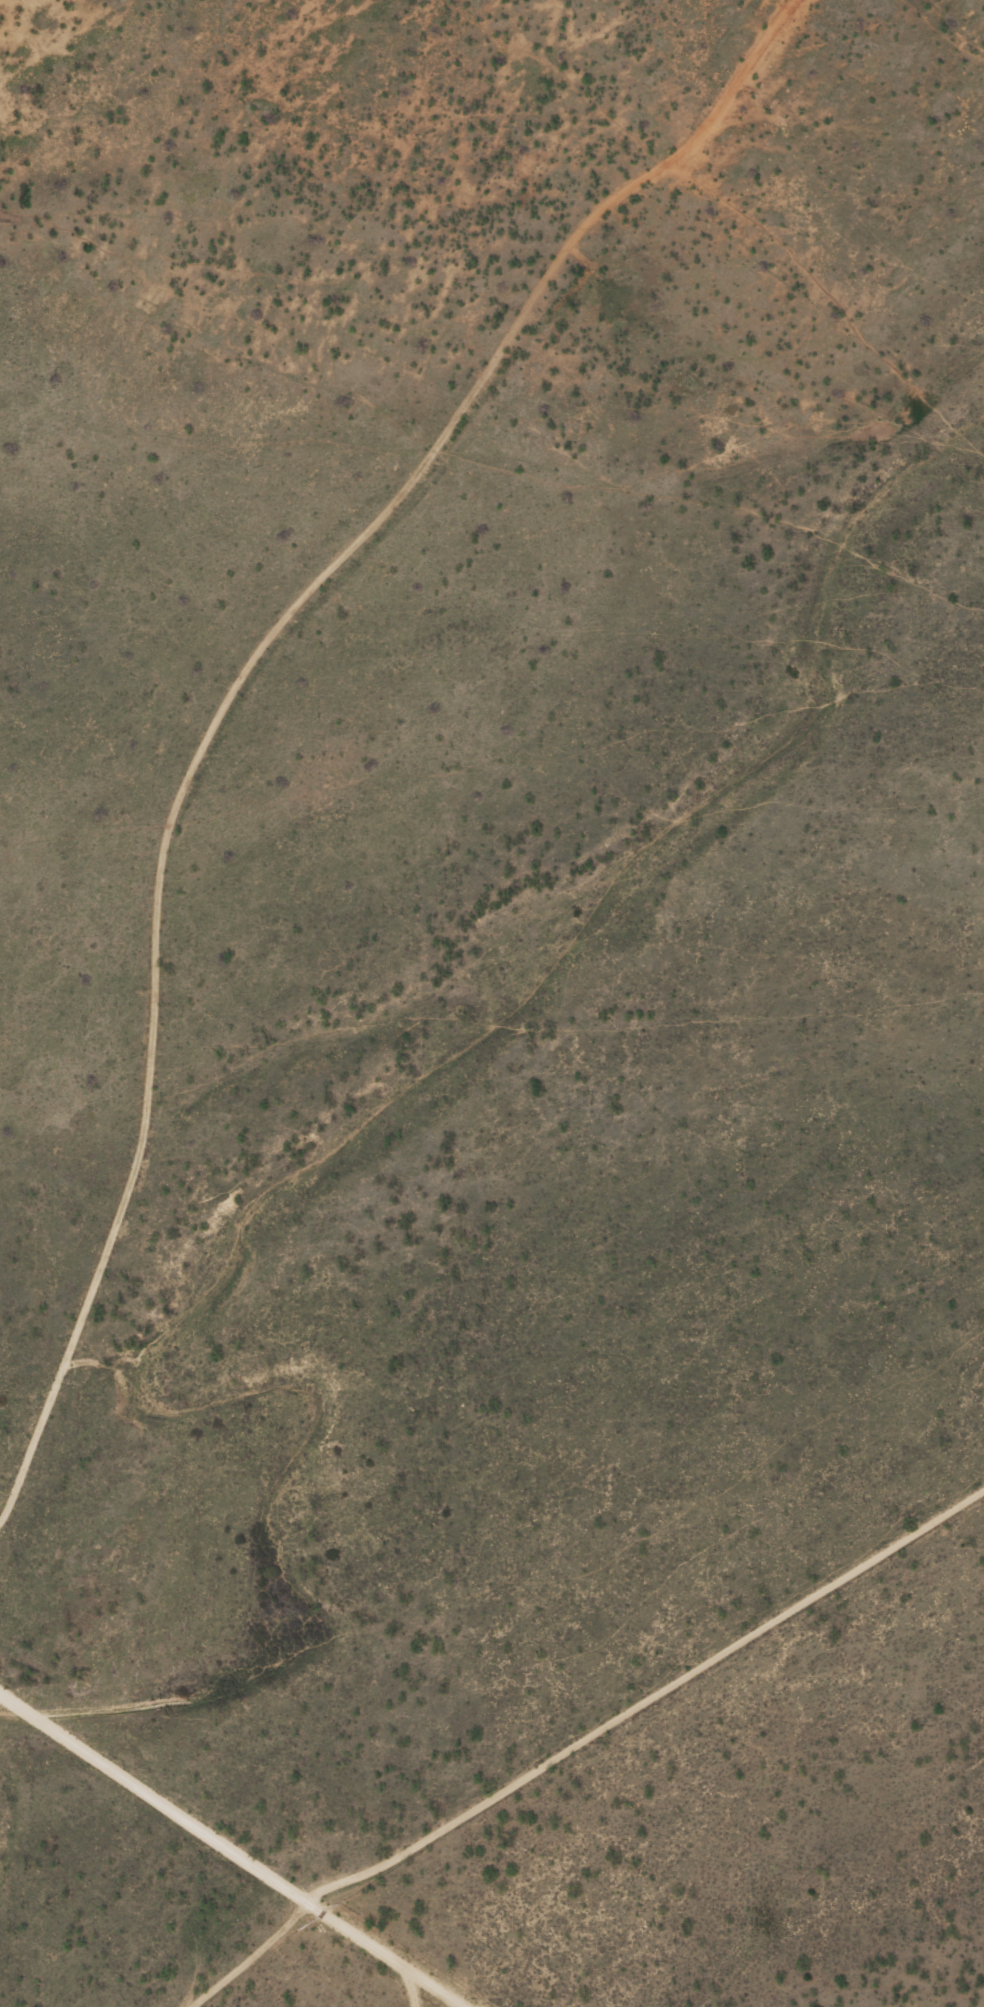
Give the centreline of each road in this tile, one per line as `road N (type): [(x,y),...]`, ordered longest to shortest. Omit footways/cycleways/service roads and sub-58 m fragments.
road 1 (residential): [(0,1549),(133,1259),(185,929),(289,647),(477,453),(586,275),(836,0)]

